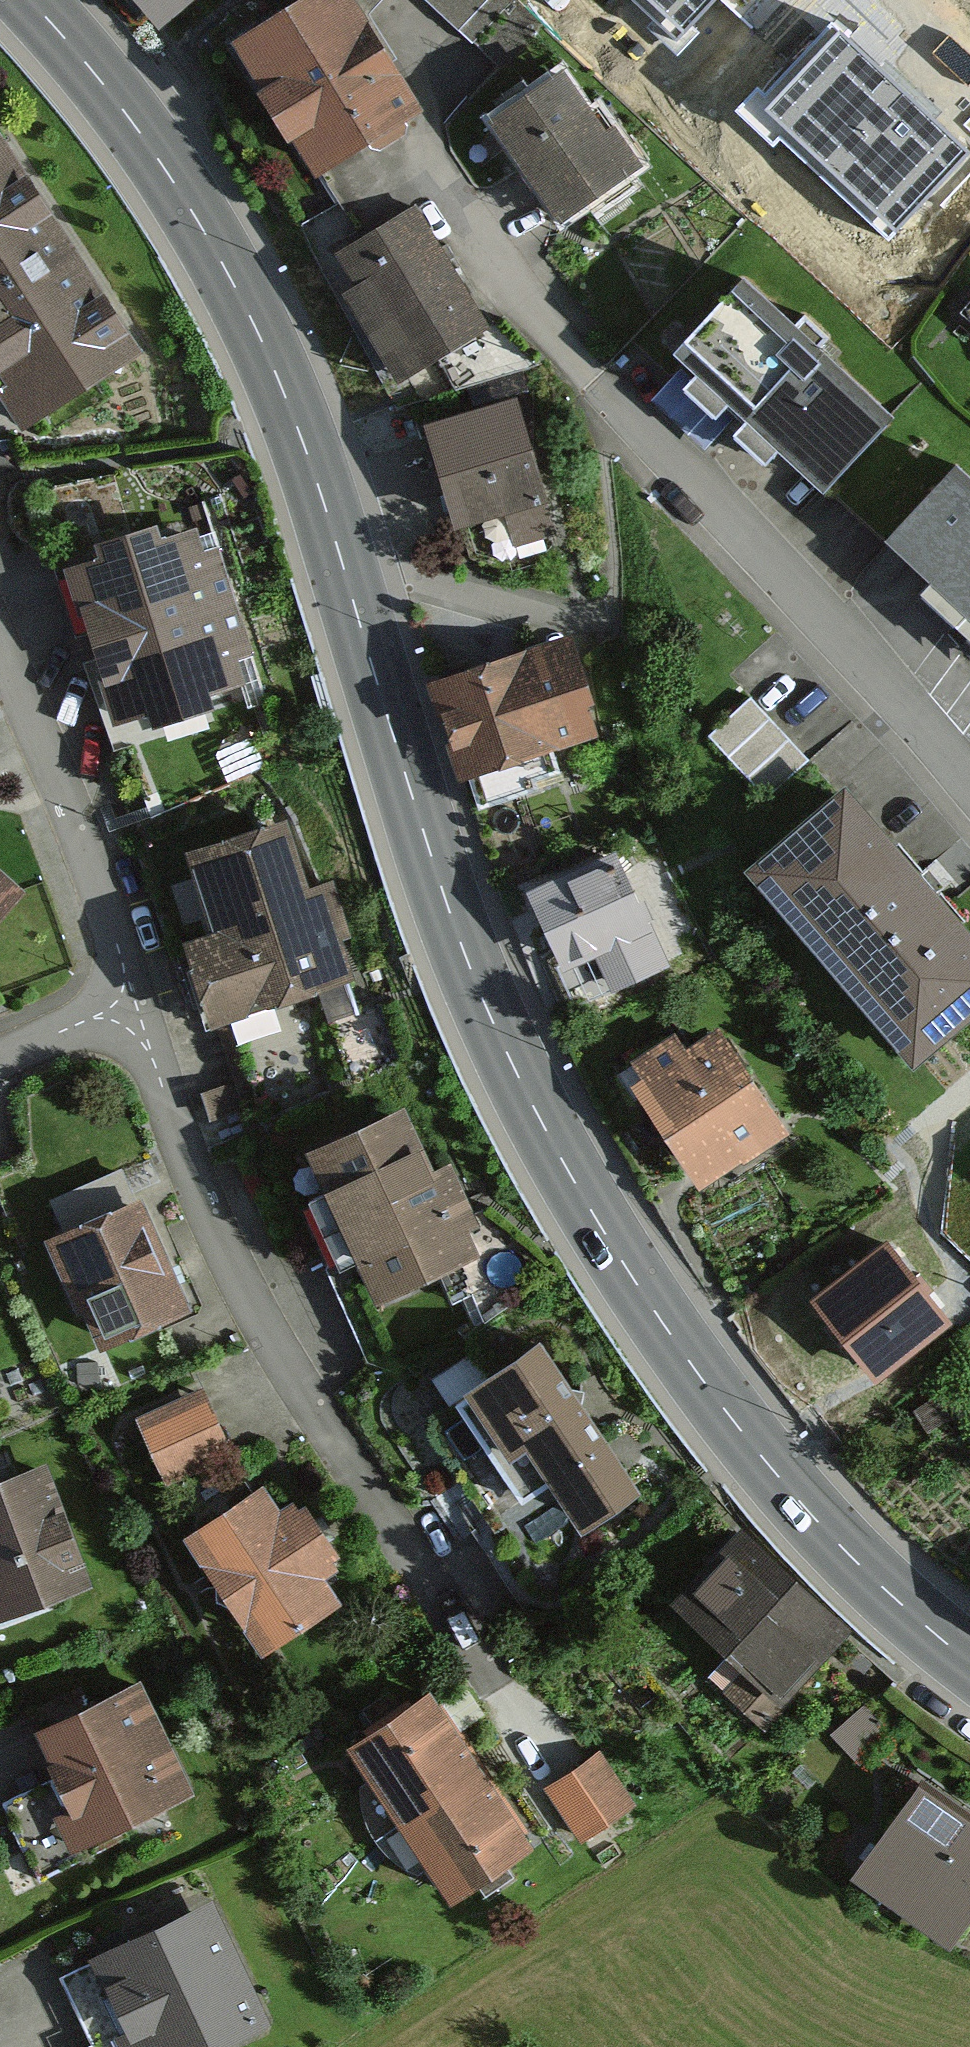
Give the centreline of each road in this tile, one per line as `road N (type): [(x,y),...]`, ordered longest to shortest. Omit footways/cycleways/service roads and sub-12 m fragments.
road 1 (secondary): [(31,0),(175,184),(272,363),(449,914),(541,1122),(671,1335),(740,1428),(860,1566),(969,1661)]
road 2 (residential): [(969,785),(598,393),(428,165)]
road 3 (residential): [(136,1001),(197,1199),(246,1296),(319,1427),(502,1692)]
road 4 (residential): [(0,646),(136,1001)]
road 5 (residential): [(136,1001),(0,1060)]

